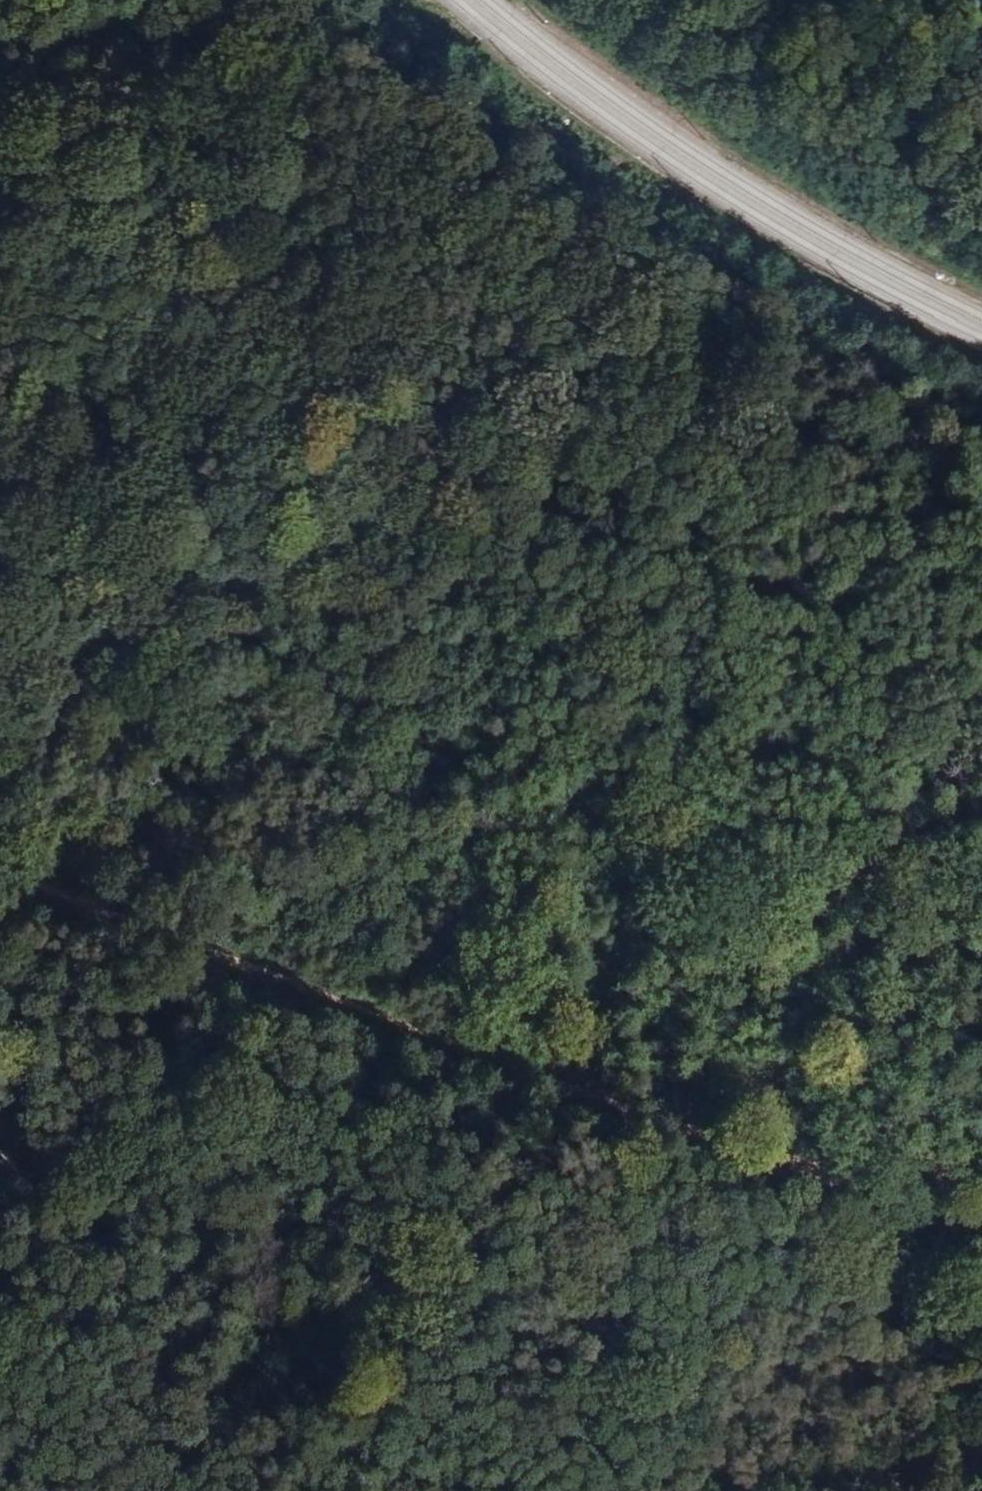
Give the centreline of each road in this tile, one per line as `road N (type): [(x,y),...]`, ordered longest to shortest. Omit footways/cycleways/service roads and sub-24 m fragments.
road 1 (track): [(0,874),(981,1240)]
road 2 (track): [(0,667),(759,400)]
road 3 (track): [(0,1160),(252,1490)]

